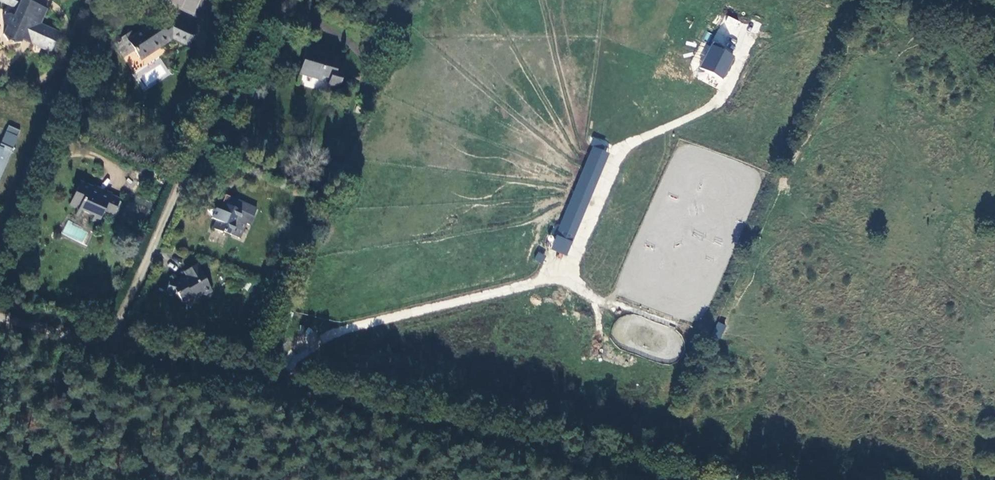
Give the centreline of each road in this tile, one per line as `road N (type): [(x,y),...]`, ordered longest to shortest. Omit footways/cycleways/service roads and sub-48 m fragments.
road 1 (track): [(272,377),(298,340),(571,273),(619,147),(718,103),(749,42)]
road 2 (track): [(112,342),(698,479)]
road 3 (residential): [(0,318),(112,342),(270,0)]

